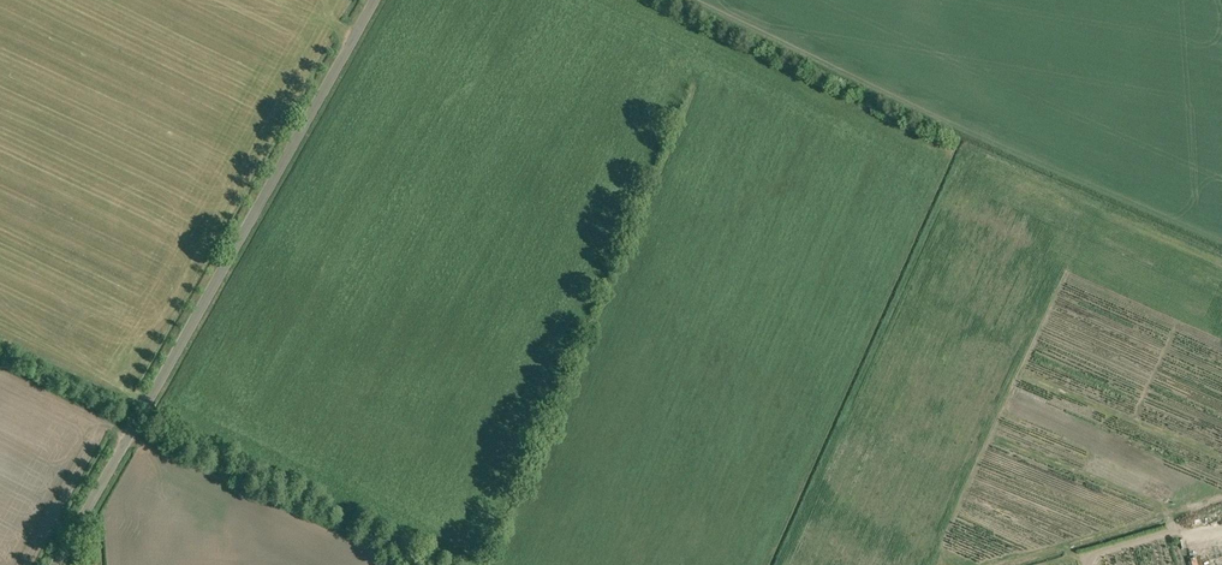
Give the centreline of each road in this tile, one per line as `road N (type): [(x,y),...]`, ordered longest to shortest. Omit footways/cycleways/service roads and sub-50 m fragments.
road 1 (unclassified): [(53,564),(373,0)]

